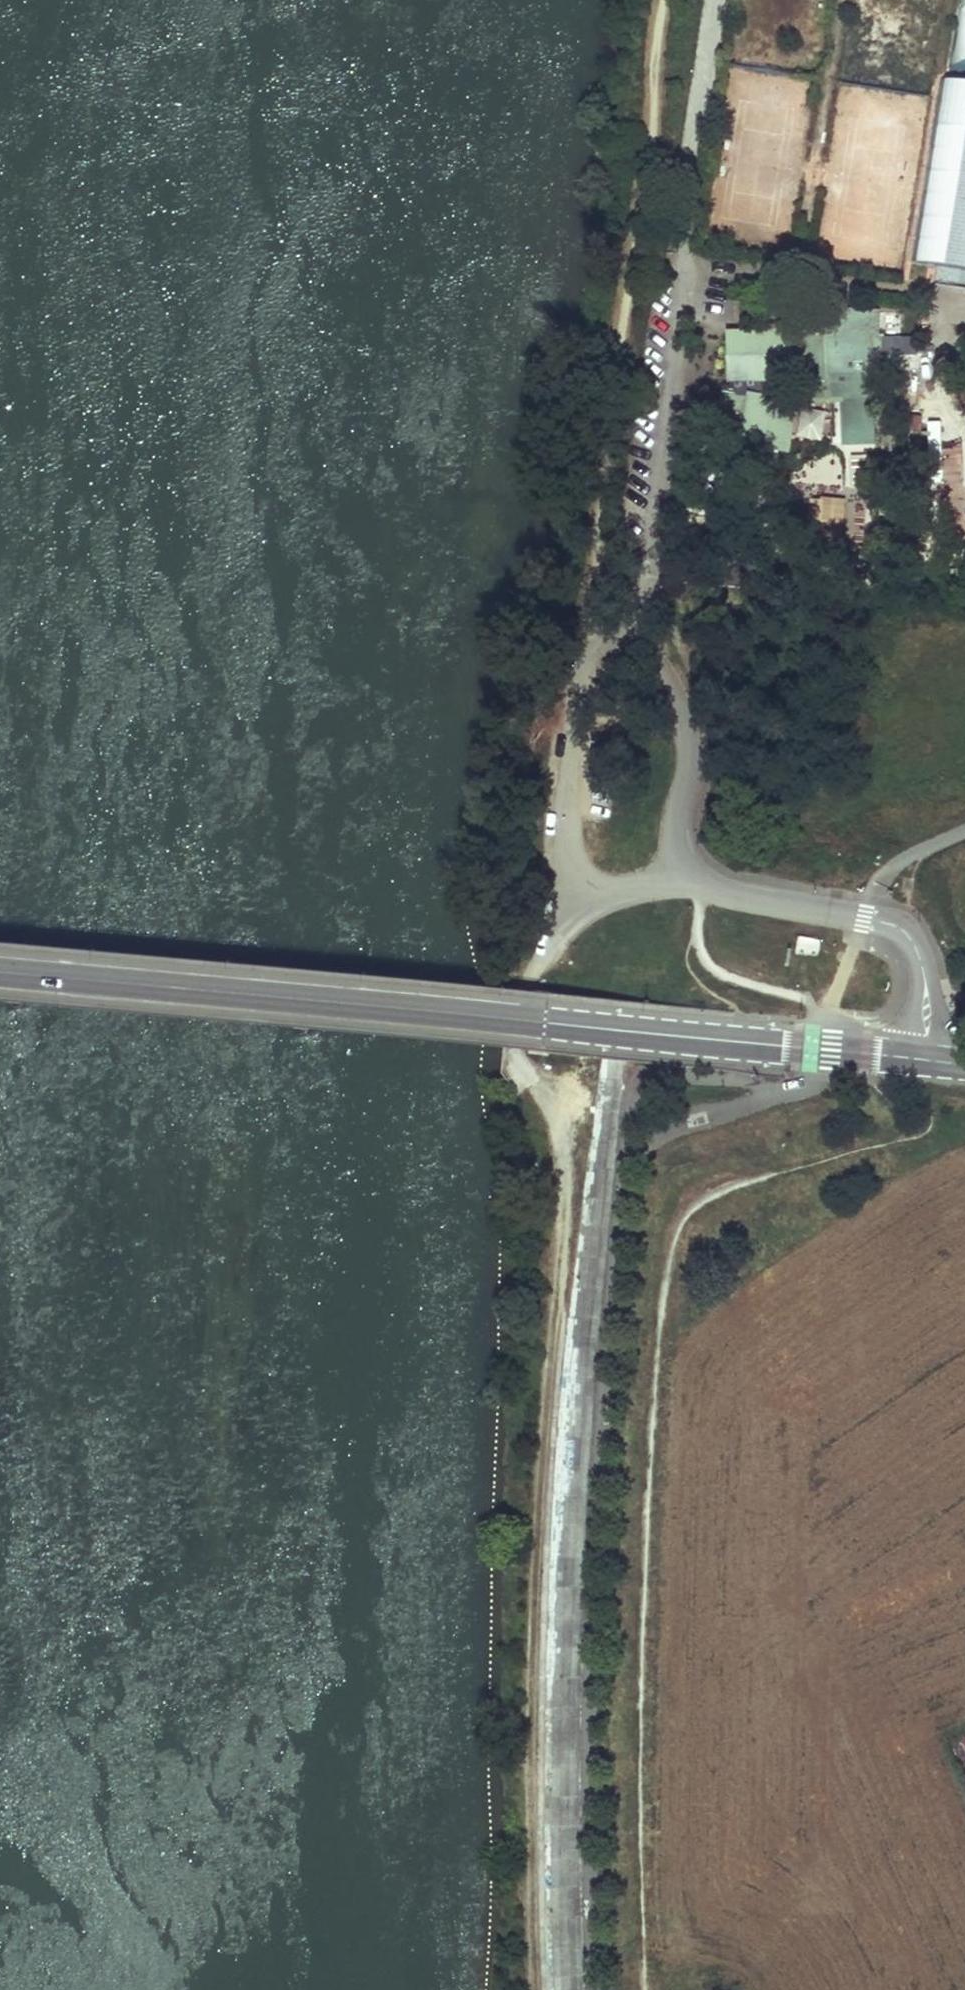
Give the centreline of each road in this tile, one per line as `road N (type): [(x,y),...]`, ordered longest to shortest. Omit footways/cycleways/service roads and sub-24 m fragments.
road 1 (secondary): [(964,1064),(0,976)]

